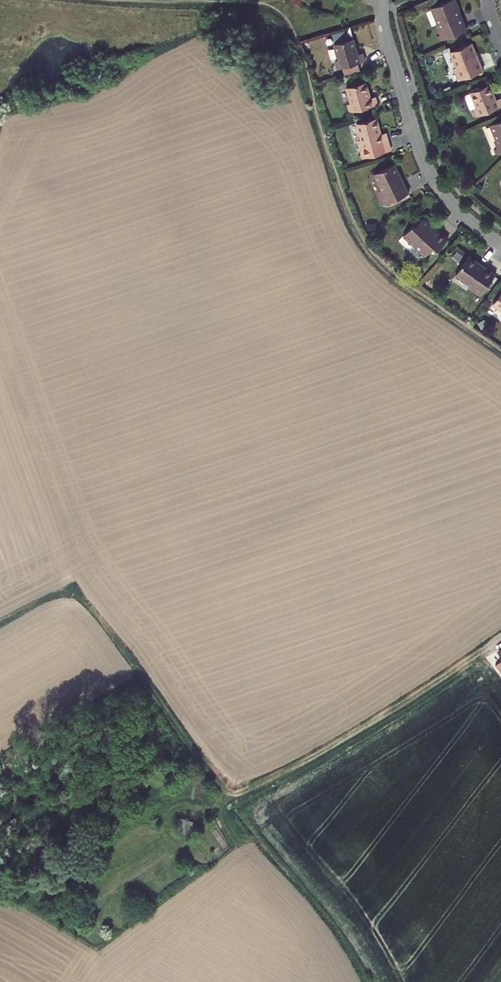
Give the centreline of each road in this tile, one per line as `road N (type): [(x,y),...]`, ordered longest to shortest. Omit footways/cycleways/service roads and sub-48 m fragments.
road 1 (track): [(489,649),(325,755),(233,801),(207,779),(88,608),(70,595),(48,598),(0,625)]
road 2 (residential): [(500,244),(448,200),(423,160),(382,0)]

